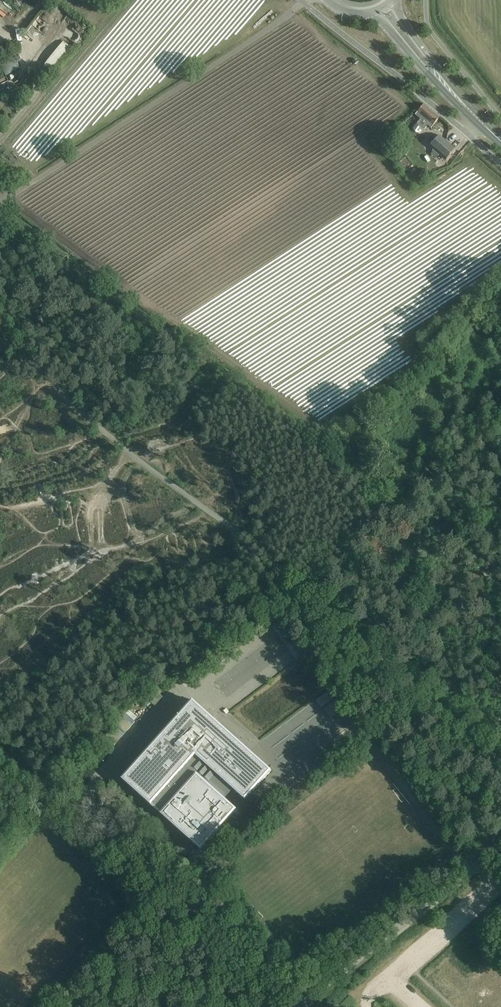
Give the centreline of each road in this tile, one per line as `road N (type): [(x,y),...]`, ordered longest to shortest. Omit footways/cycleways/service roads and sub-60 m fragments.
road 1 (track): [(0,202),(308,0)]
road 2 (unclassified): [(298,1006),(500,846)]
road 3 (primary): [(372,17),(492,135)]
road 4 (primary): [(492,135),(396,3)]

